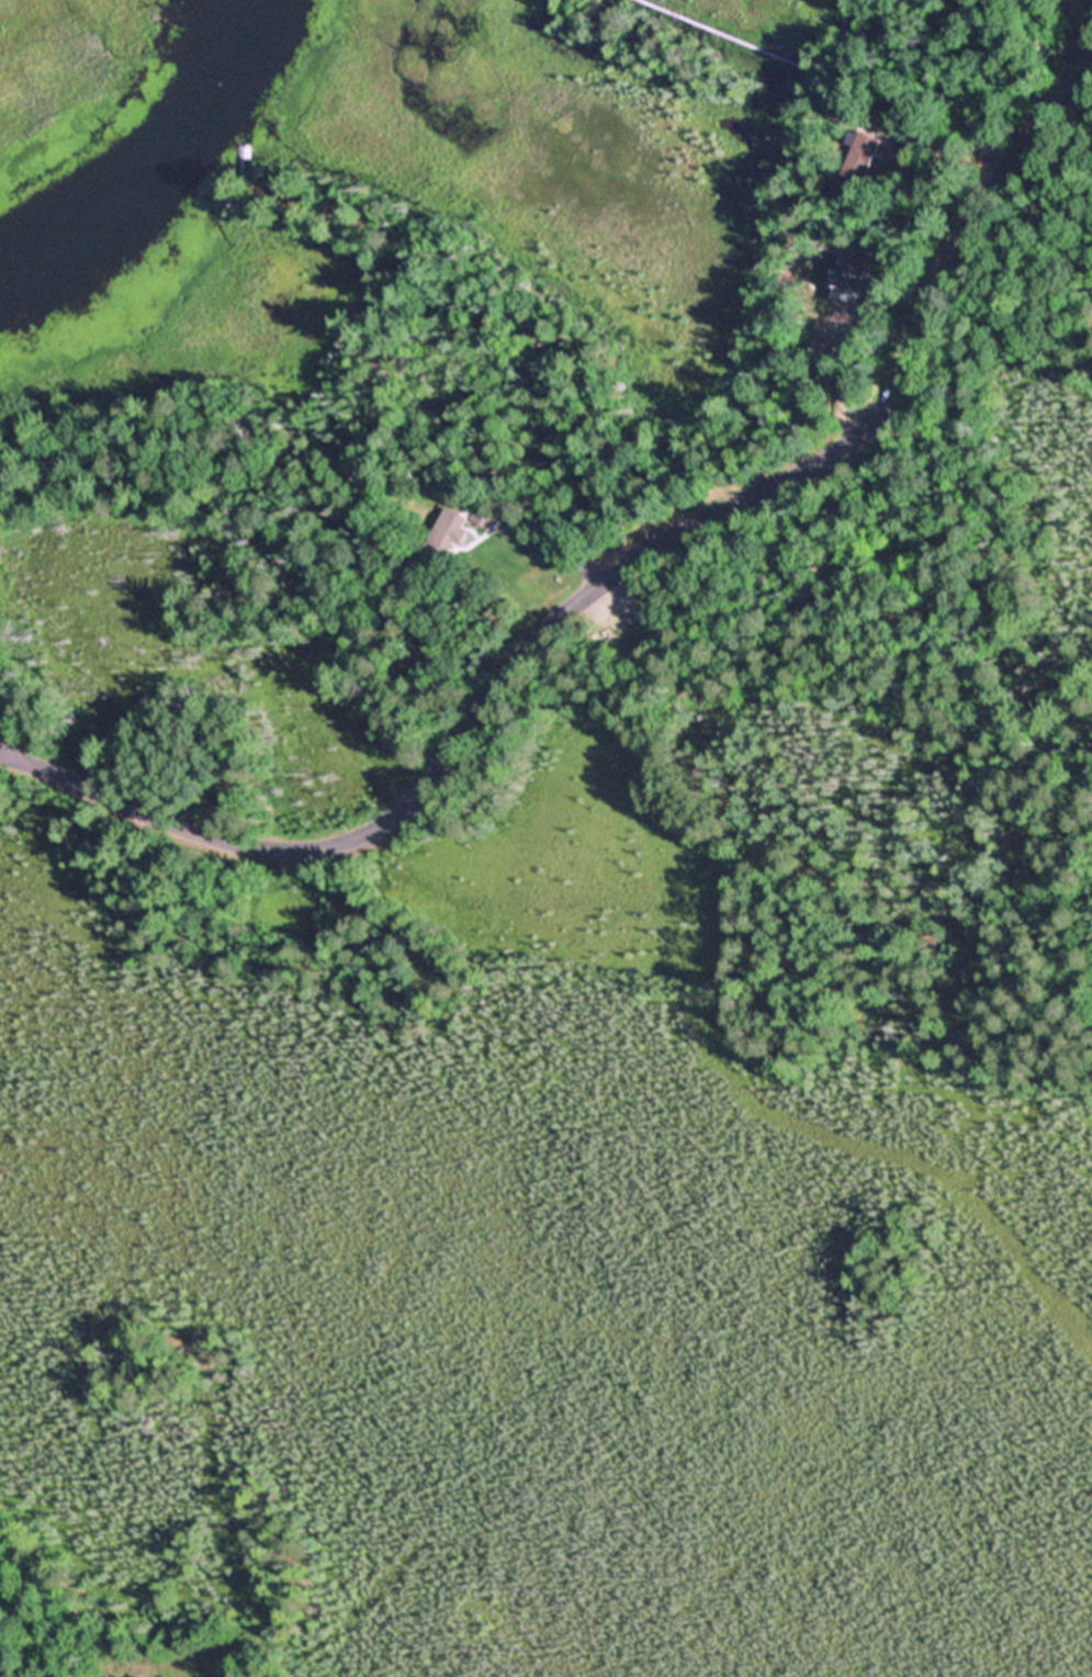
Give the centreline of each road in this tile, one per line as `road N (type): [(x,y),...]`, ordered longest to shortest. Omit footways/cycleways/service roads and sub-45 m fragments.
road 1 (residential): [(0,758),(288,860),(334,862),(382,844),(418,811),(542,624),(568,598),(893,426),(991,189),(1091,64)]

